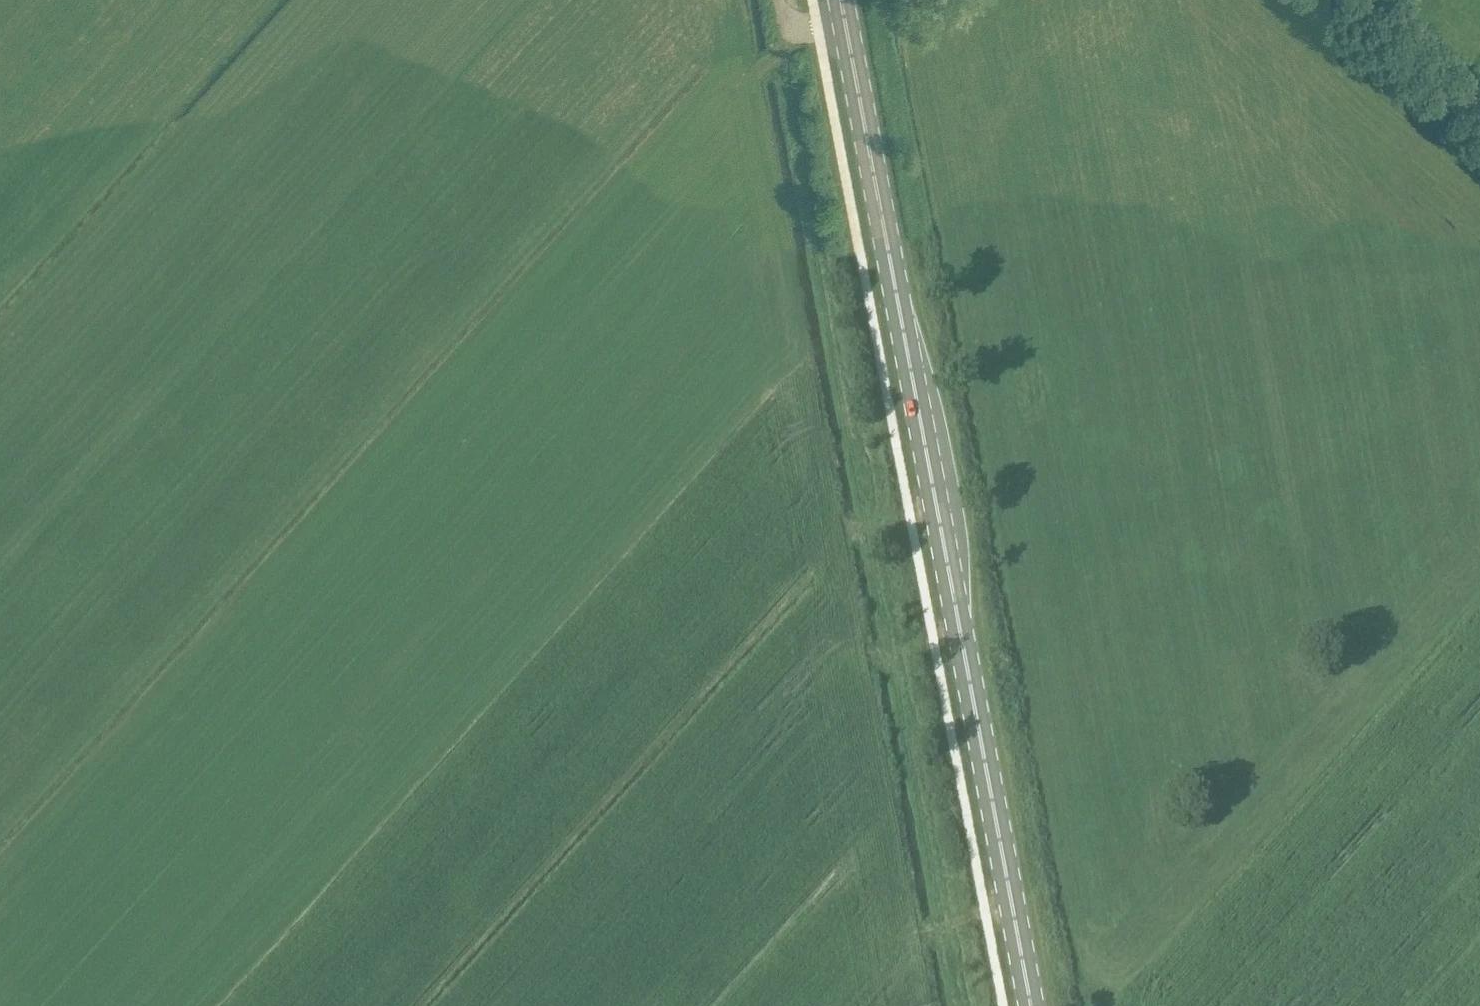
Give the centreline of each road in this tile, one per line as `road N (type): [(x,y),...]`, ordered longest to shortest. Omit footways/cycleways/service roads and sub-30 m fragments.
road 1 (secondary): [(1031,1005),(840,0)]
road 2 (unclassified): [(1479,109),(1359,0)]

